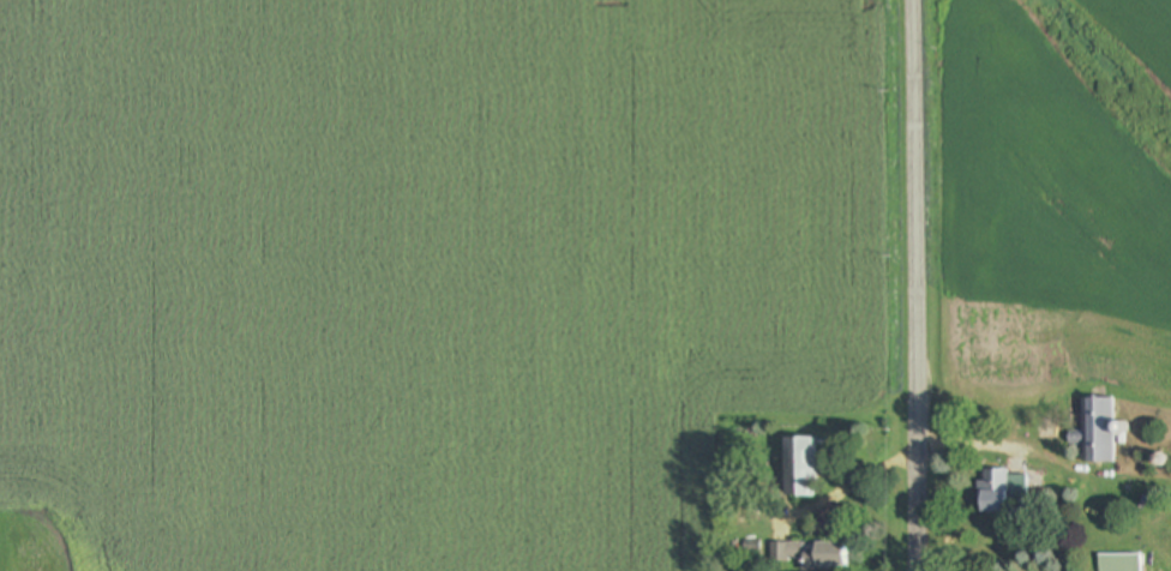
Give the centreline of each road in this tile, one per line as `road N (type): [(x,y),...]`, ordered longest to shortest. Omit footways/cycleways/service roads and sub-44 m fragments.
road 1 (residential): [(914,570),(913,0)]

